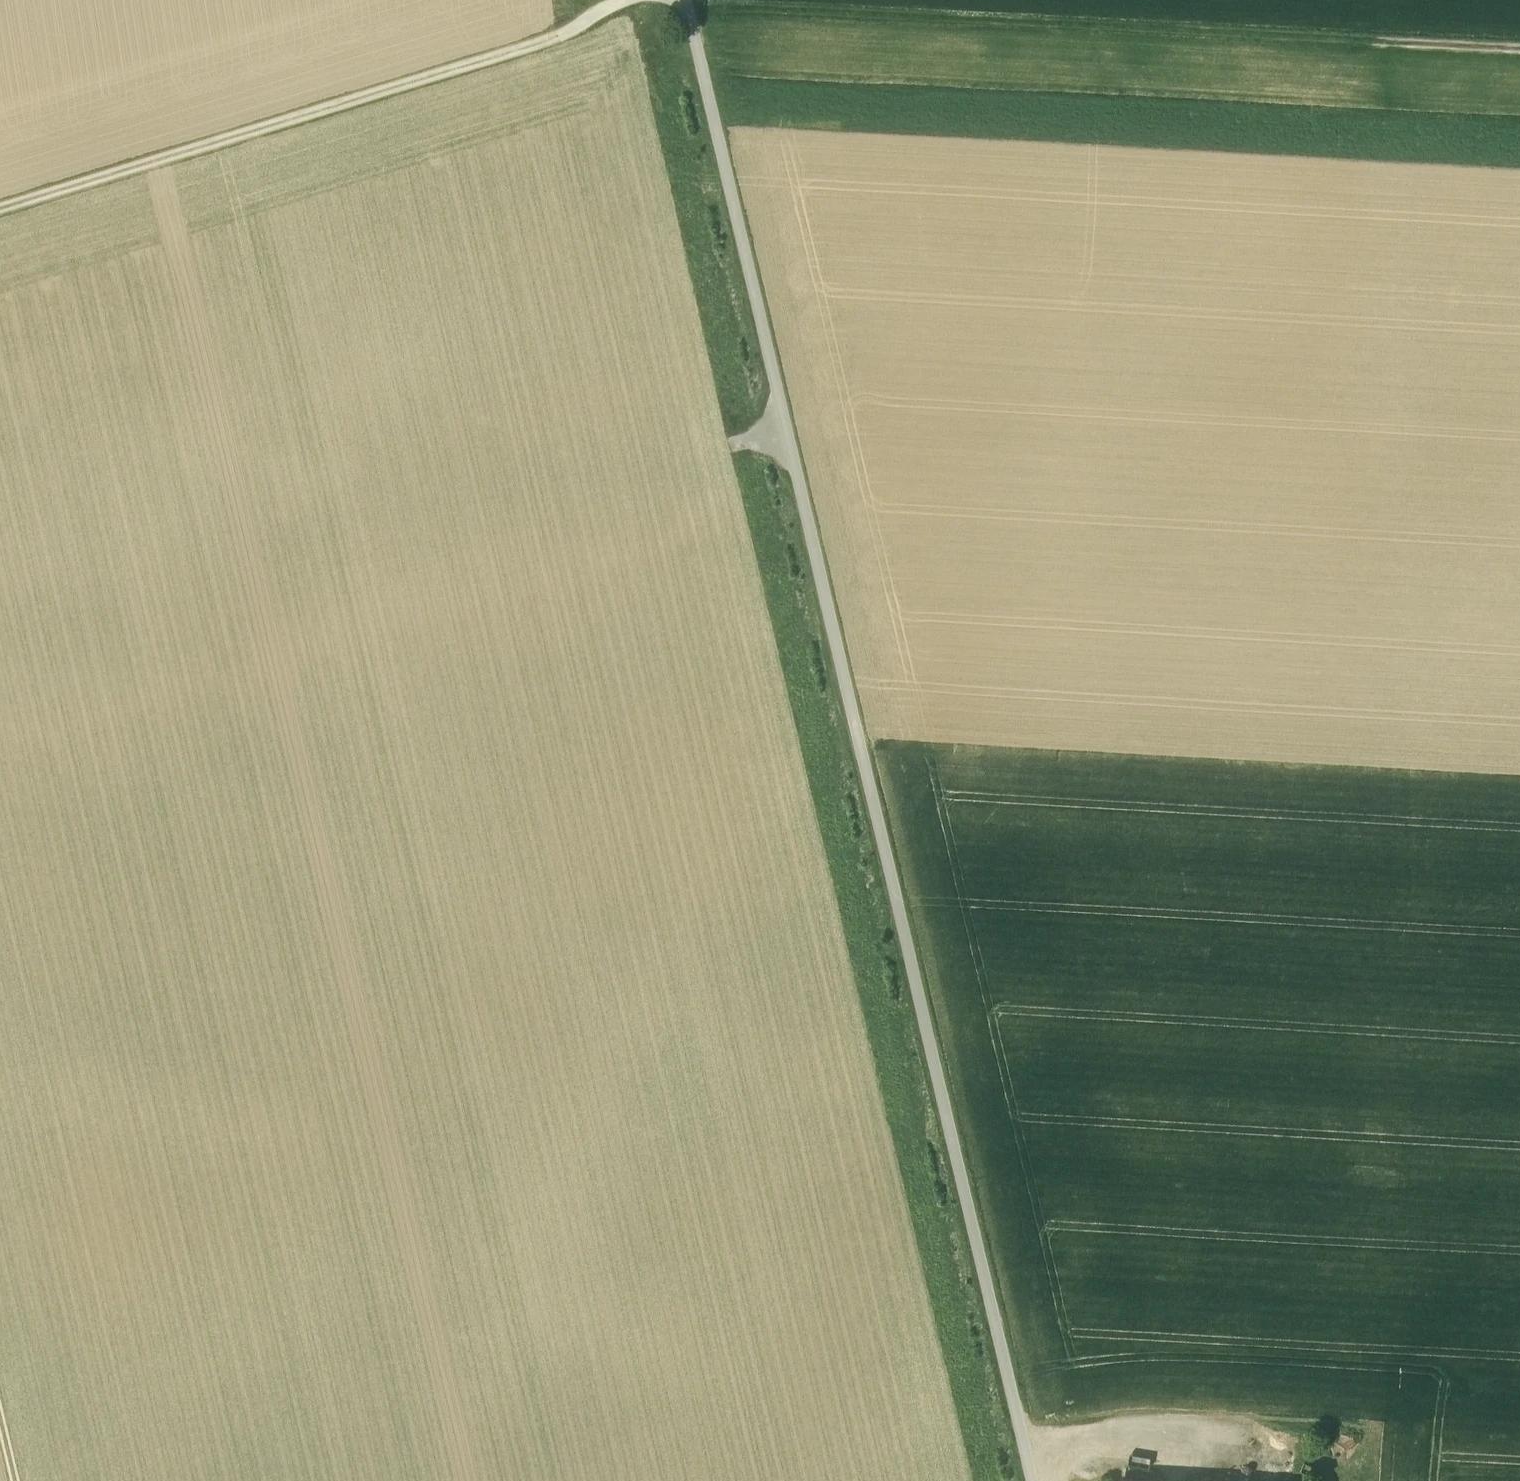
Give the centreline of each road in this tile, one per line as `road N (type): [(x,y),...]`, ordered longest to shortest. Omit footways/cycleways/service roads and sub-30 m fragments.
road 1 (track): [(685,0),(1035,1480)]
road 2 (track): [(1519,63),(690,22)]
road 3 (track): [(687,12),(0,227)]
road 4 (track): [(0,1138),(72,1480)]

